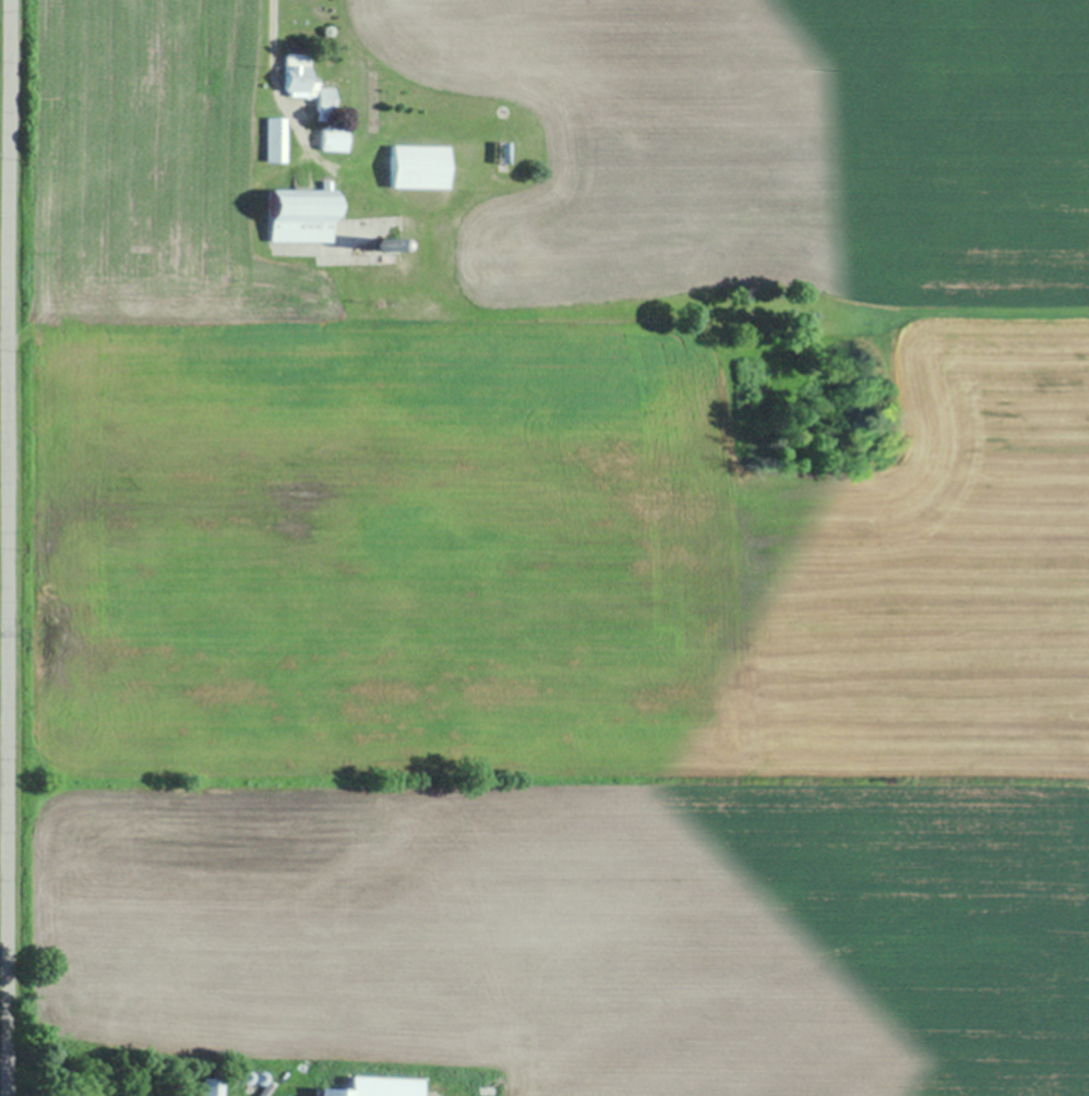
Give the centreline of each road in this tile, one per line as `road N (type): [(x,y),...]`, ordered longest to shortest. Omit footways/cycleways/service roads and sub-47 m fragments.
road 1 (residential): [(6,1095),(7,0)]

